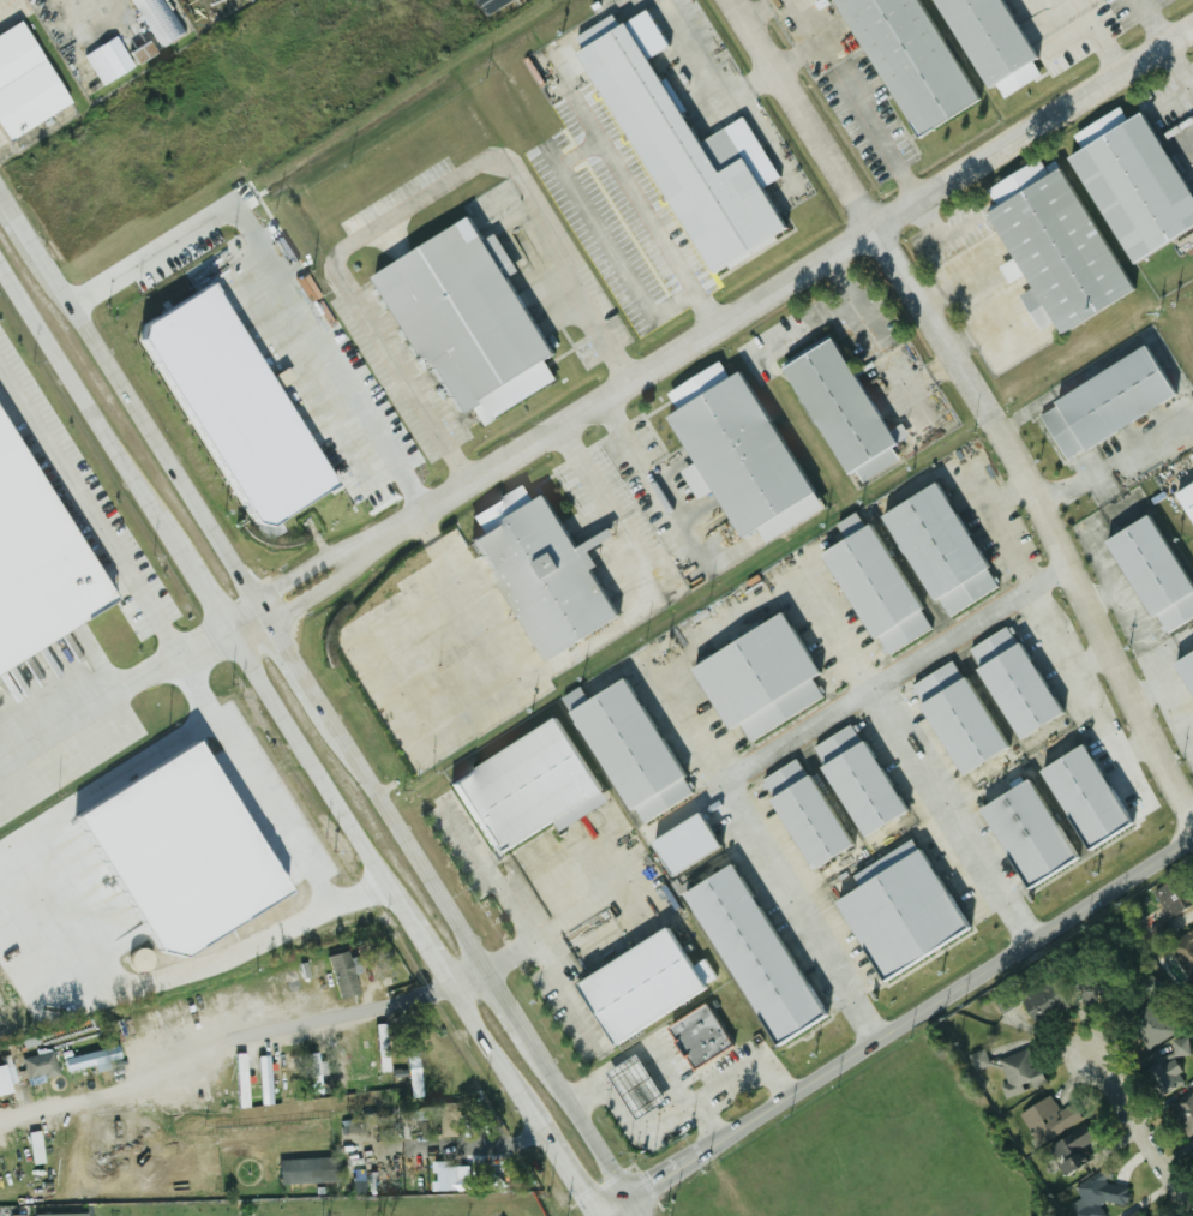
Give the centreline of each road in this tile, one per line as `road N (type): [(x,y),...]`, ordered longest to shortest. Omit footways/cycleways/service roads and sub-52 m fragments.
road 1 (residential): [(346,555),(1192,25)]
road 2 (residential): [(730,0),(1015,455),(1192,794)]
road 3 (secondary): [(690,1160),(1192,839)]
road 4 (secondary): [(260,609),(0,192)]
road 5 (secondary): [(484,970),(260,609)]
road 6 (secondary): [(228,631),(450,981)]
road 7 (secondary): [(0,264),(178,551)]
road 8 (secondary): [(450,981),(556,1148)]
road 9 (secondary): [(629,1198),(526,1035)]
road 10 (residential): [(1192,1204),(1096,1058)]

